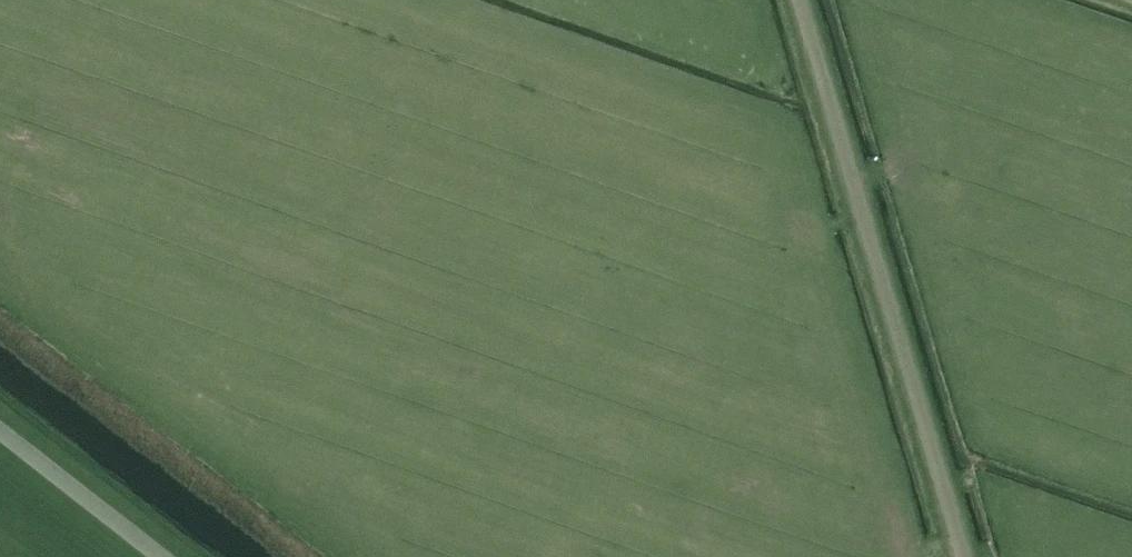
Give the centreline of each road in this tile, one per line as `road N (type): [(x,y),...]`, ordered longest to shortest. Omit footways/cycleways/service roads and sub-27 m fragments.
road 1 (unclassified): [(962,556),(798,0)]
road 2 (unclassified): [(161,556),(0,432)]

